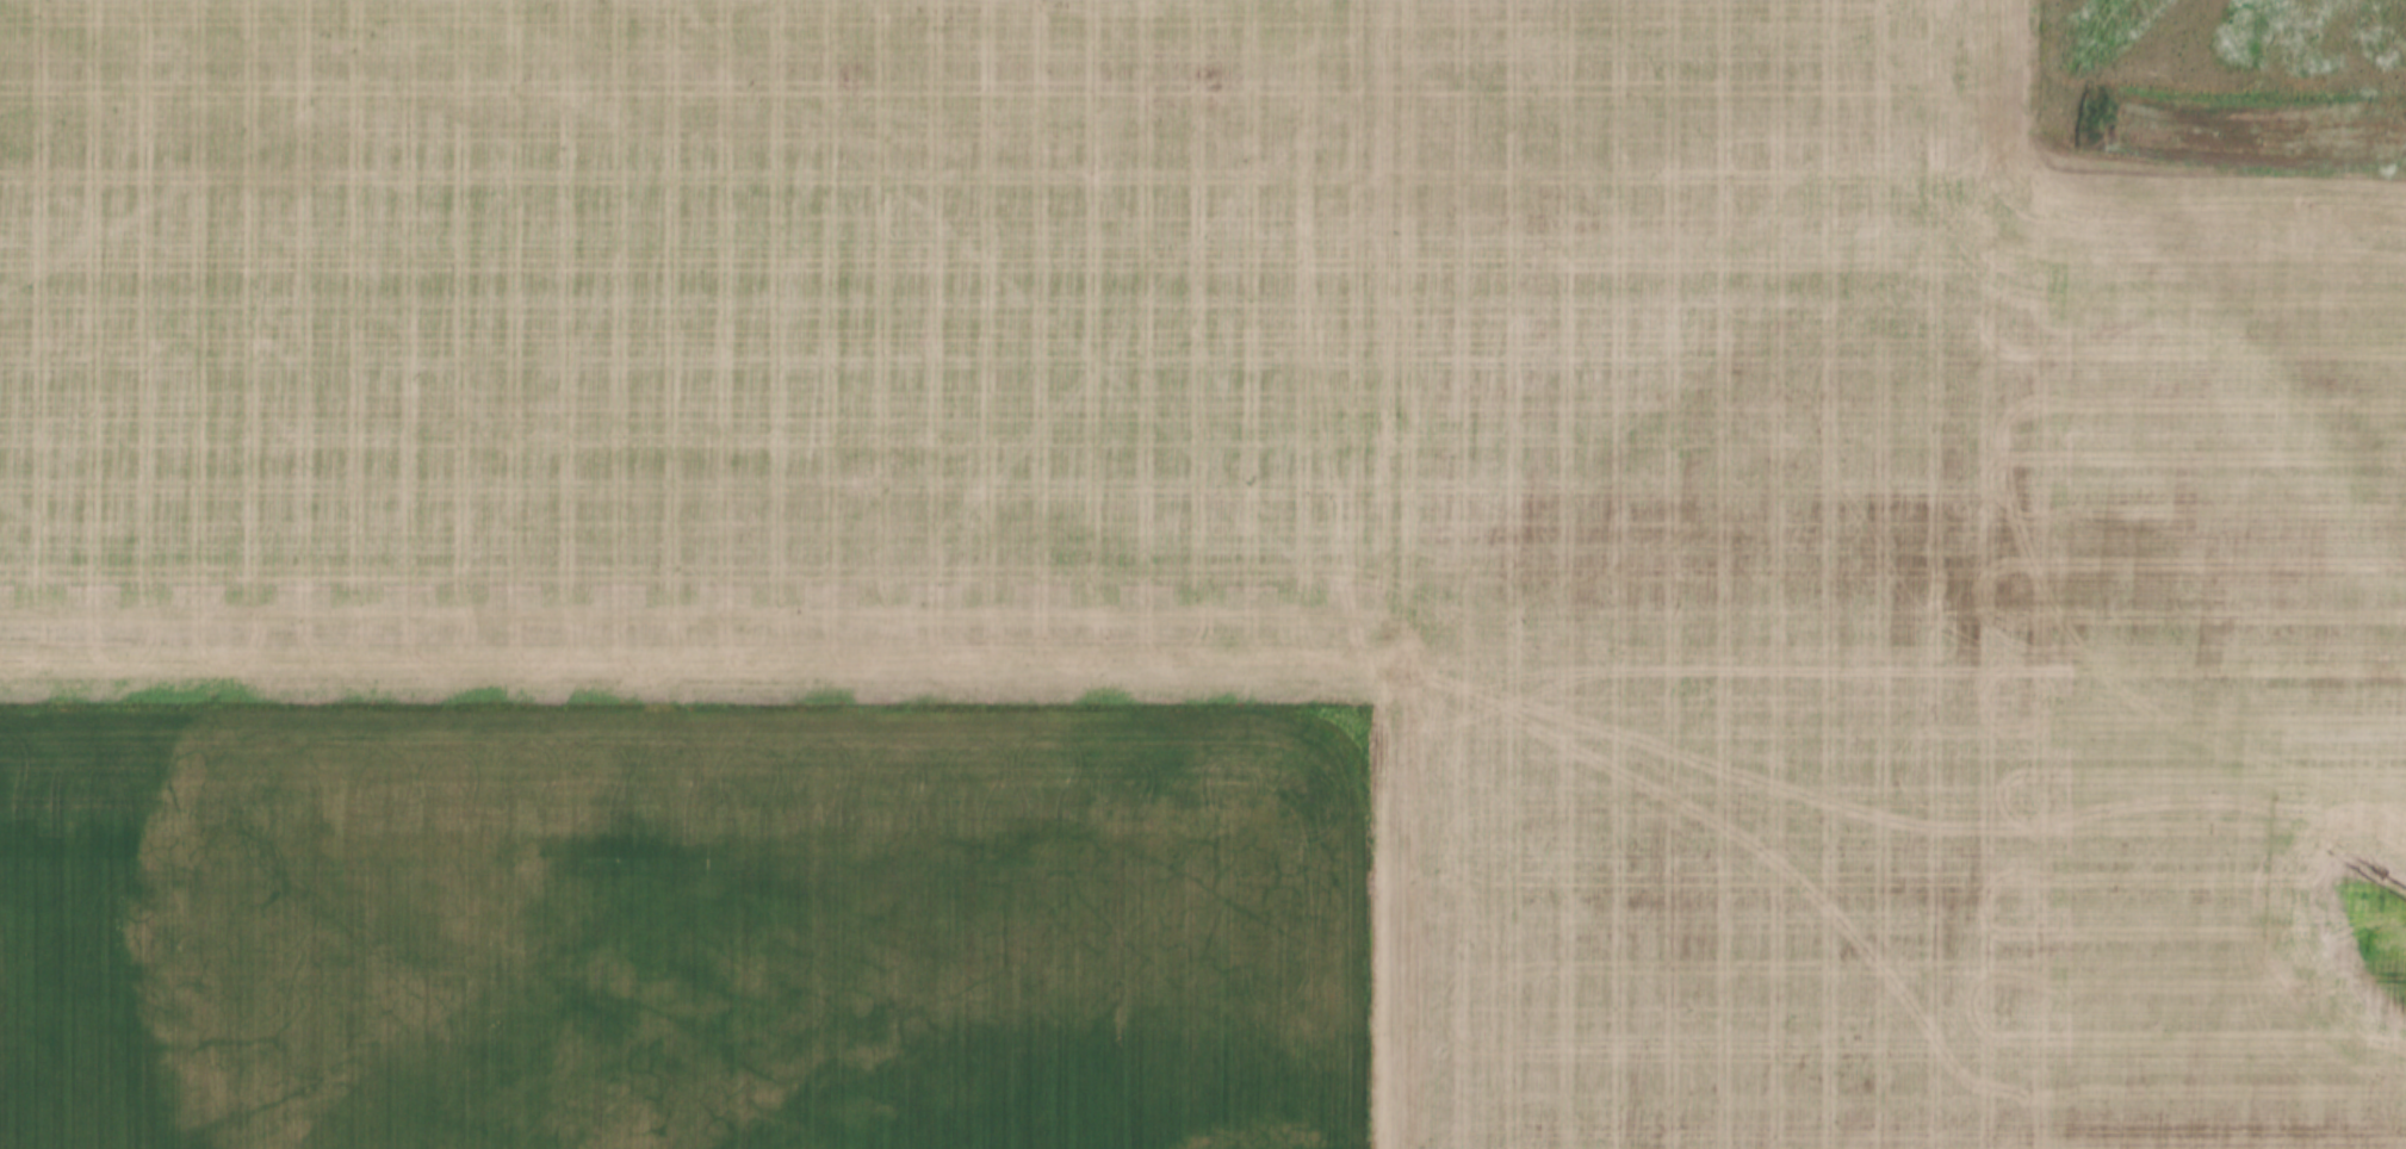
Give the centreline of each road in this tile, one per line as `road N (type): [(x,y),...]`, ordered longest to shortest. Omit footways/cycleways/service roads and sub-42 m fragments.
road 1 (track): [(1394,0),(1398,1148)]
road 2 (track): [(2405,689),(1399,673)]

